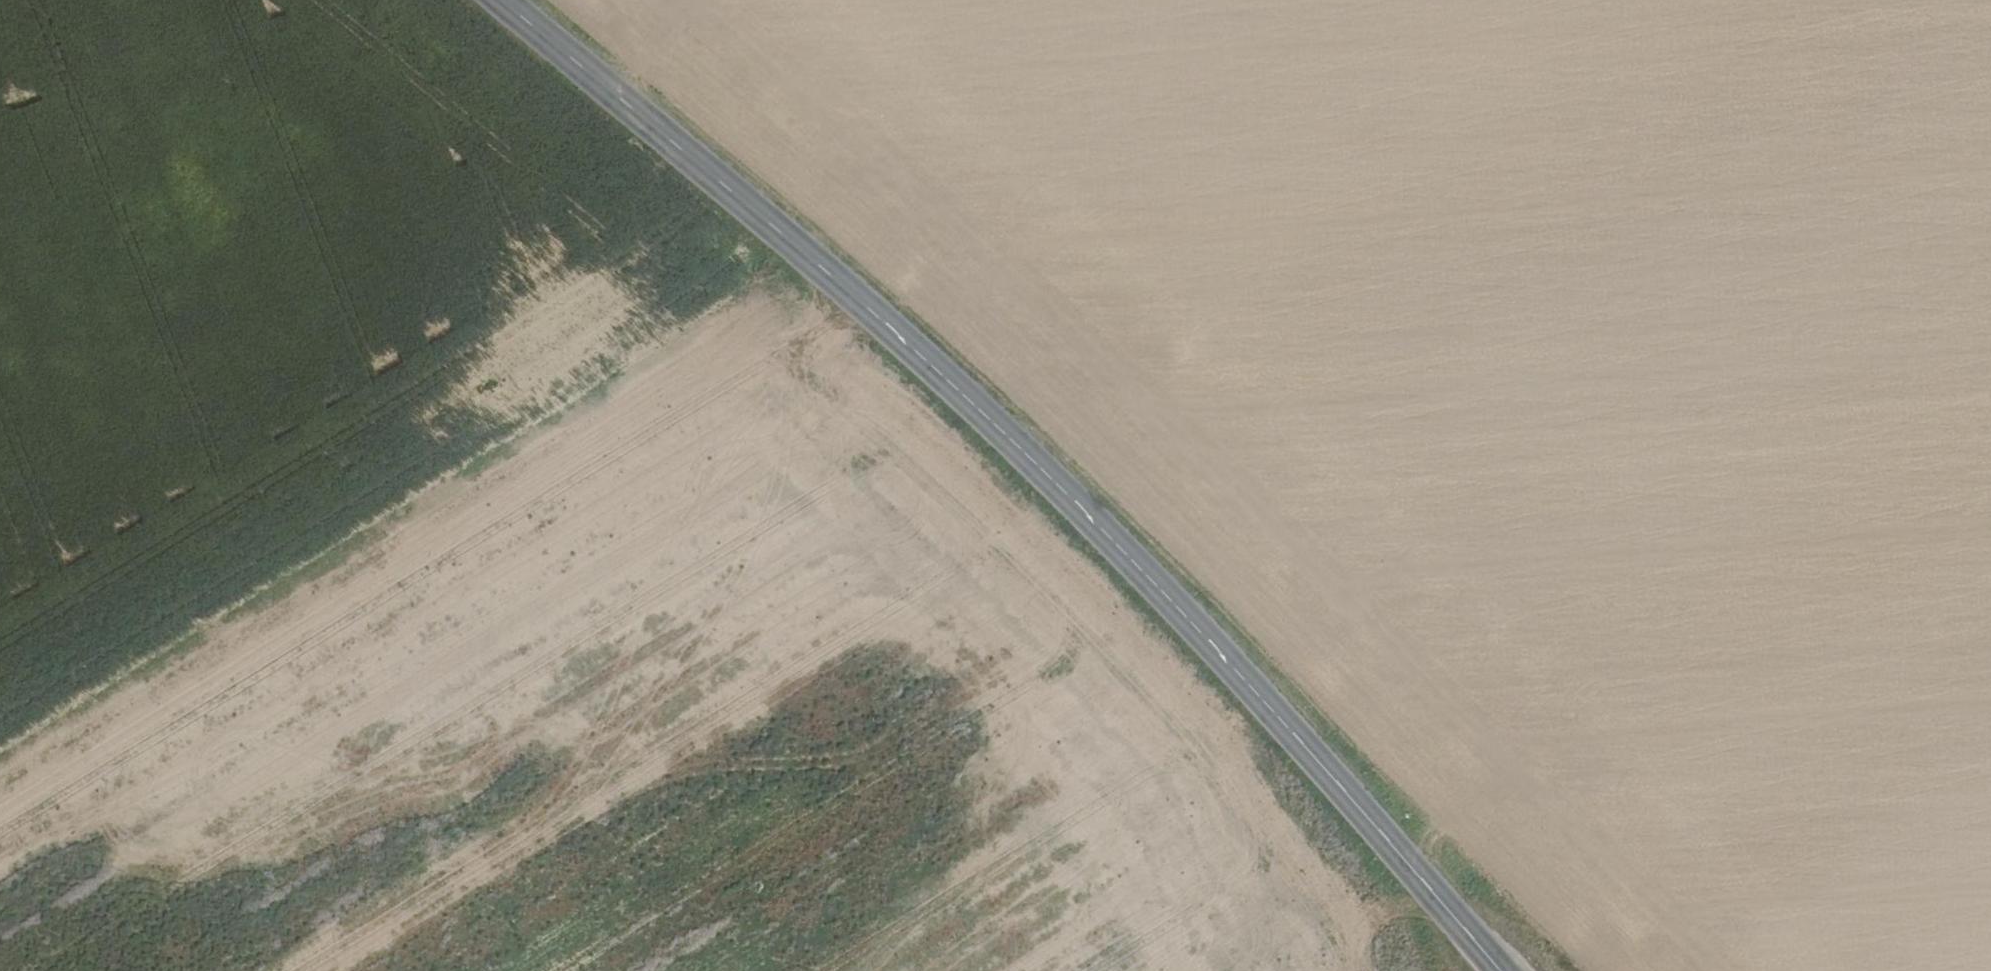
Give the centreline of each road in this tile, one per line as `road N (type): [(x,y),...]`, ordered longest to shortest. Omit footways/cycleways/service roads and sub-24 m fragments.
road 1 (secondary): [(1494,970),(1350,796),(985,421),(494,0)]

